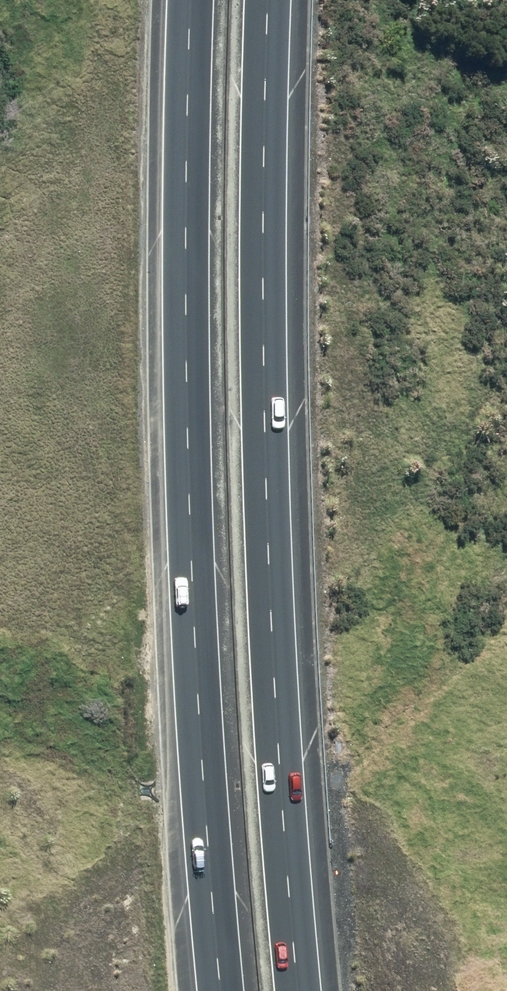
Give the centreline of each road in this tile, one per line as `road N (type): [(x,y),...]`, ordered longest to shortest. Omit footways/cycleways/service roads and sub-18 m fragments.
road 1 (motorway): [(260,0),(254,225),(298,990)]
road 2 (motorway): [(221,990),(186,506),(188,0)]

